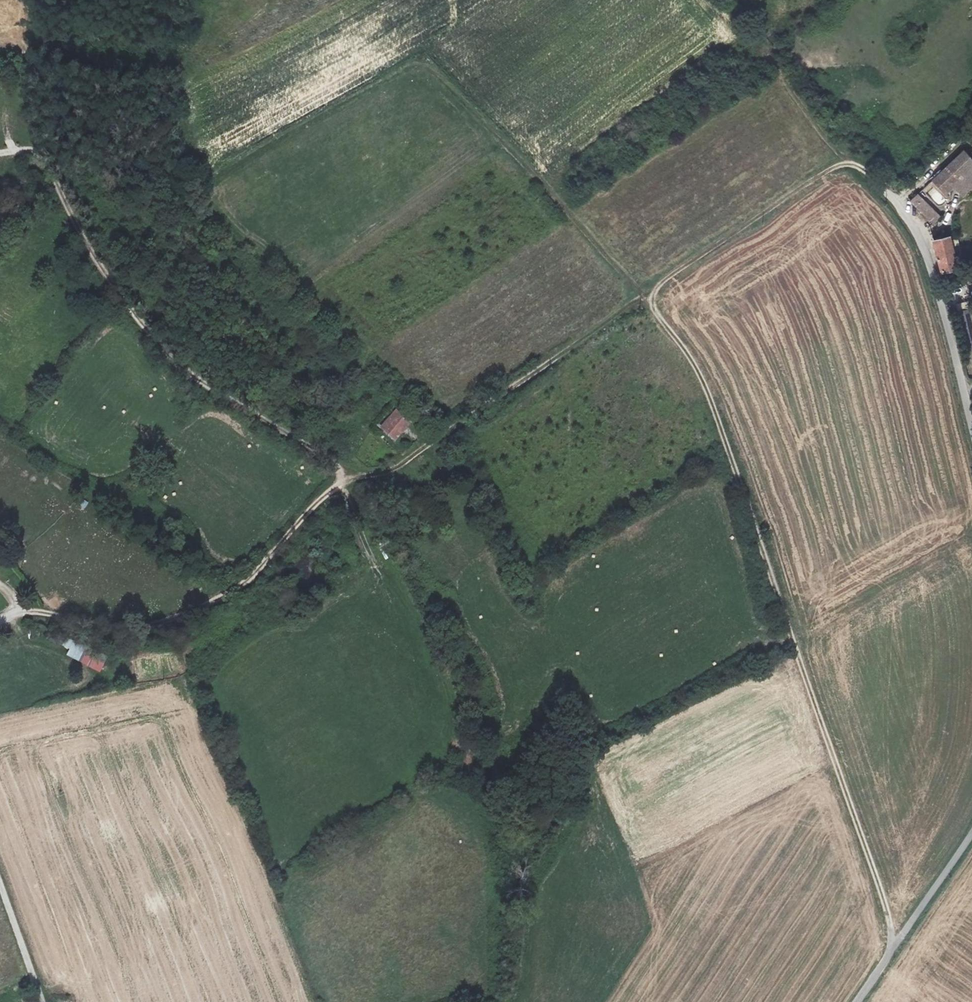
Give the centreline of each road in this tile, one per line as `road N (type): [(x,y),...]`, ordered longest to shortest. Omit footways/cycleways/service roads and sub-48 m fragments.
road 1 (track): [(203,176),(217,177),(424,59),(652,301),(635,302),(401,464),(327,493),(249,580),(217,601),(130,629),(24,612)]
road 2 (track): [(862,166),(823,174),(662,282),(652,301),(695,365),(721,425),(886,905),(893,950)]
road 3 (track): [(351,479),(196,378),(121,296),(73,222),(22,50)]
road 4 (unclassified): [(862,166),(917,227),(971,420)]
road 5 (unclassified): [(971,835),(858,1001)]
road 6 (track): [(861,166),(777,69)]
road 7 (unclassified): [(44,1001),(0,882)]

